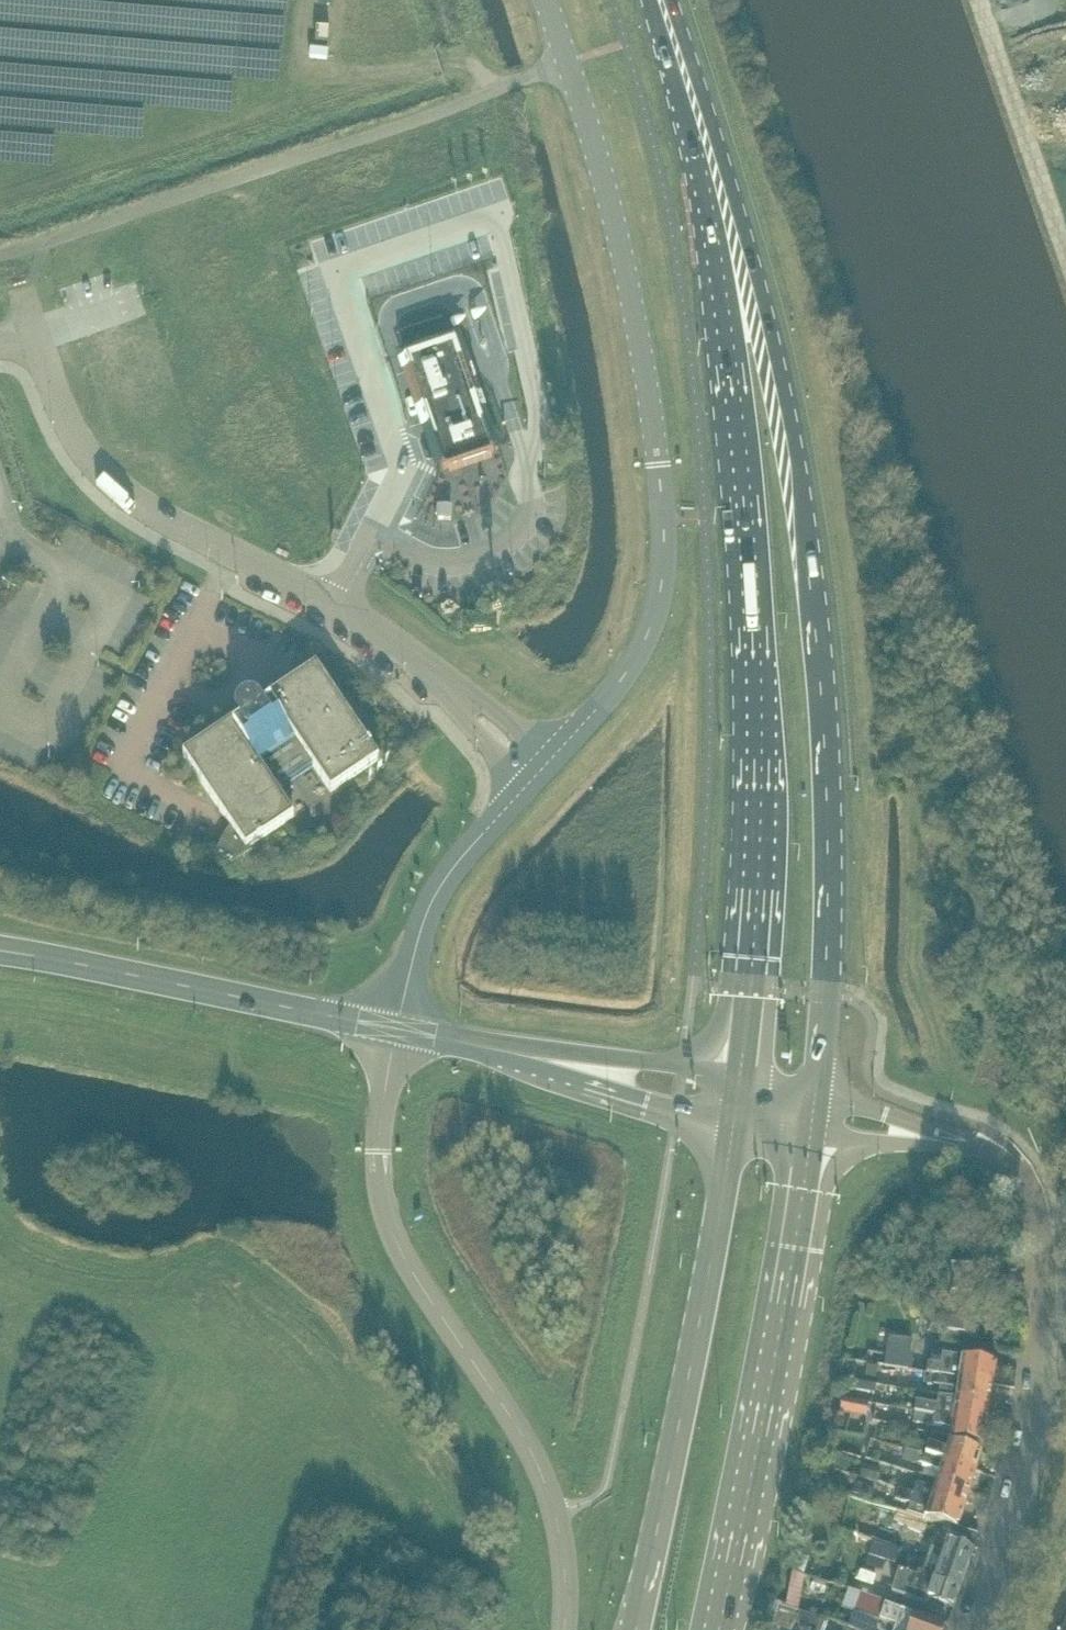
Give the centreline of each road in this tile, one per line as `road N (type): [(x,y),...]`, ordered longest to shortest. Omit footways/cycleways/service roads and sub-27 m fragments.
road 1 (primary): [(815,1115),(832,826),(805,482),(767,297),(665,0)]
road 2 (primary): [(655,0),(698,168),(741,460),(760,822),(740,1102)]
road 3 (unclassified): [(539,777),(598,715),(641,654),(661,597),(665,540),(625,261),(547,0)]
road 4 (unclassified): [(539,777),(409,658),(333,606),(101,478),(74,442),(31,339)]
road 5 (unclassified): [(566,1629),(562,1540),(537,1464),(437,1311),(385,1212),(381,1137),(398,1032)]
road 6 (primary): [(740,1102),(637,1629)]
road 7 (primary): [(720,1629),(815,1115)]
road 8 (residential): [(966,1629),(1032,1440),(1043,1291),(1040,1214),(1026,1178)]
road 9 (primary): [(398,1032),(0,952)]
road 10 (primary): [(740,1102),(398,1032)]
road 11 (unclassified): [(398,1032),(439,895),(539,777)]
road 12 (unclassified): [(1026,1178),(974,1144),(815,1115)]

